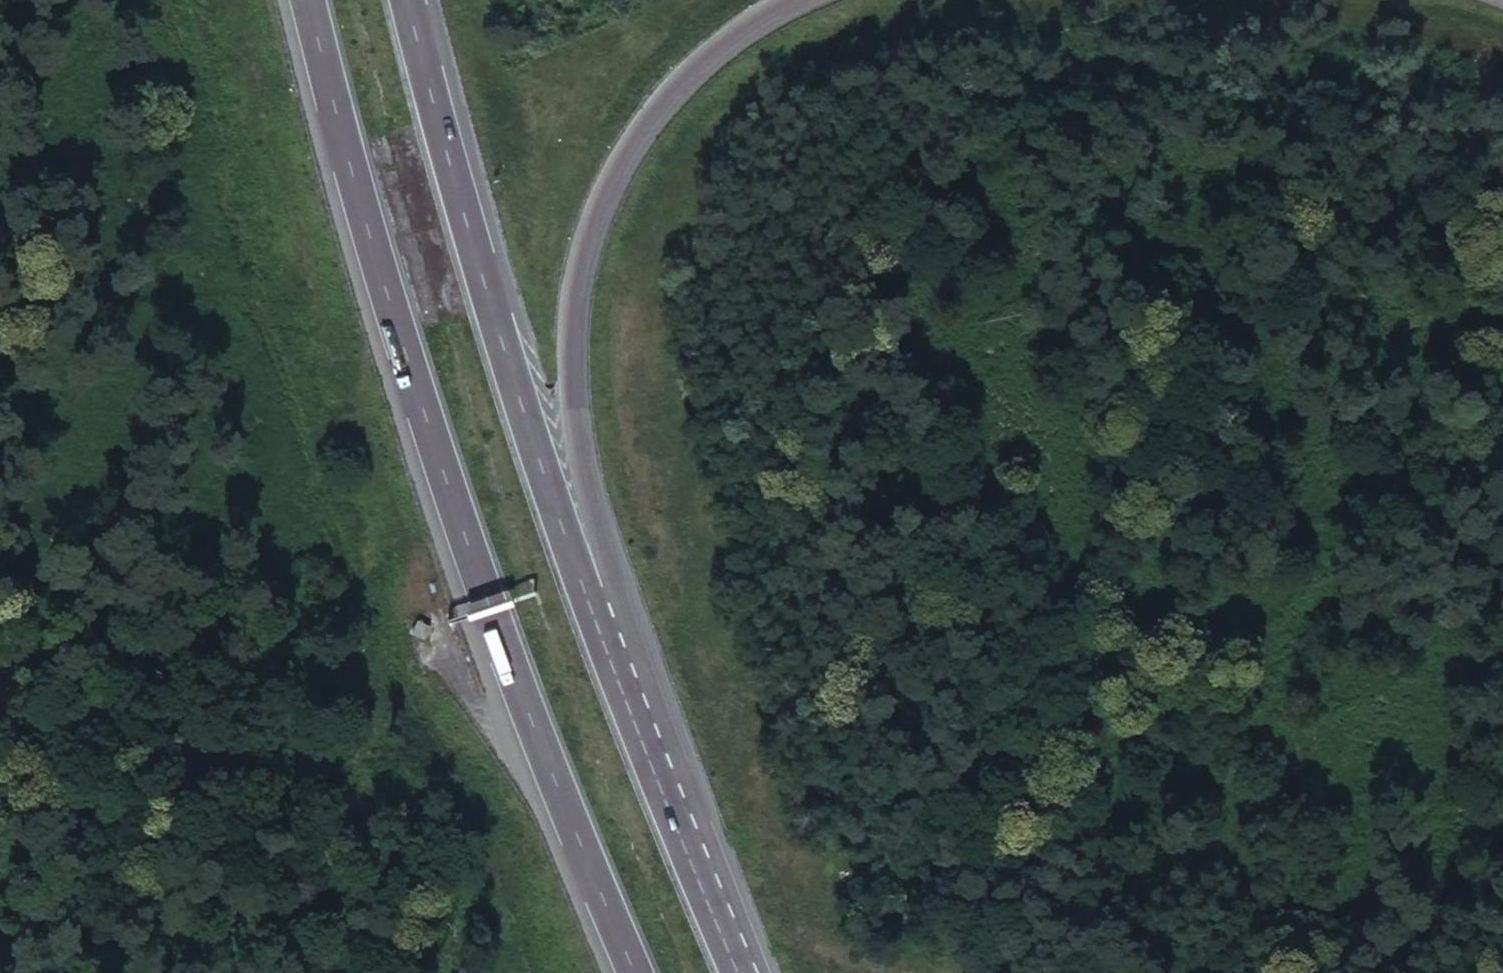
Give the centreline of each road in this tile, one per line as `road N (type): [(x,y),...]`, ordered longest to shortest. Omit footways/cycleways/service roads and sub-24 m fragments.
road 1 (motorway): [(304,0),(404,366),(553,776),(637,972)]
road 2 (motorway): [(668,798),(652,702),(584,480),(566,338),(574,270),(609,178),(637,131),(691,68),(785,0)]
road 3 (motorway): [(668,798),(572,570),(510,389),(400,0)]
road 4 (motorway): [(743,972),(668,798)]

